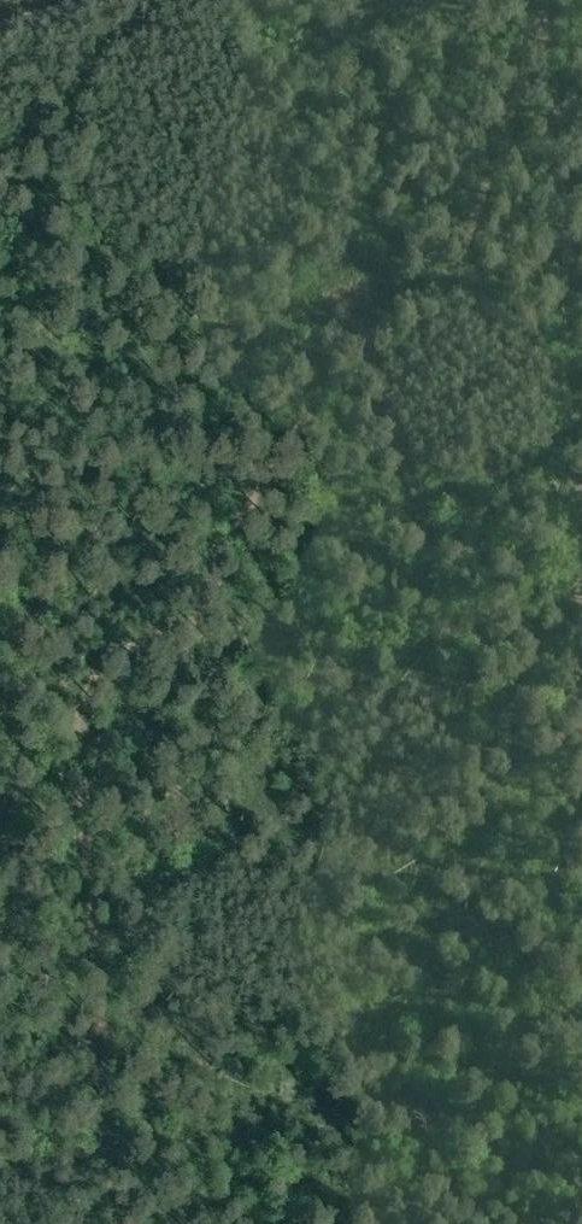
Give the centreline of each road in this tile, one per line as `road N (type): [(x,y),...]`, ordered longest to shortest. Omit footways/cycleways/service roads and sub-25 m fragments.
road 1 (track): [(0,1177),(90,1161),(111,1133),(84,705),(104,671),(181,623),(294,414),(372,334),(443,278),(459,254),(525,72),(566,49)]
road 2 (track): [(581,305),(563,0)]
road 3 (track): [(0,42),(157,0)]

